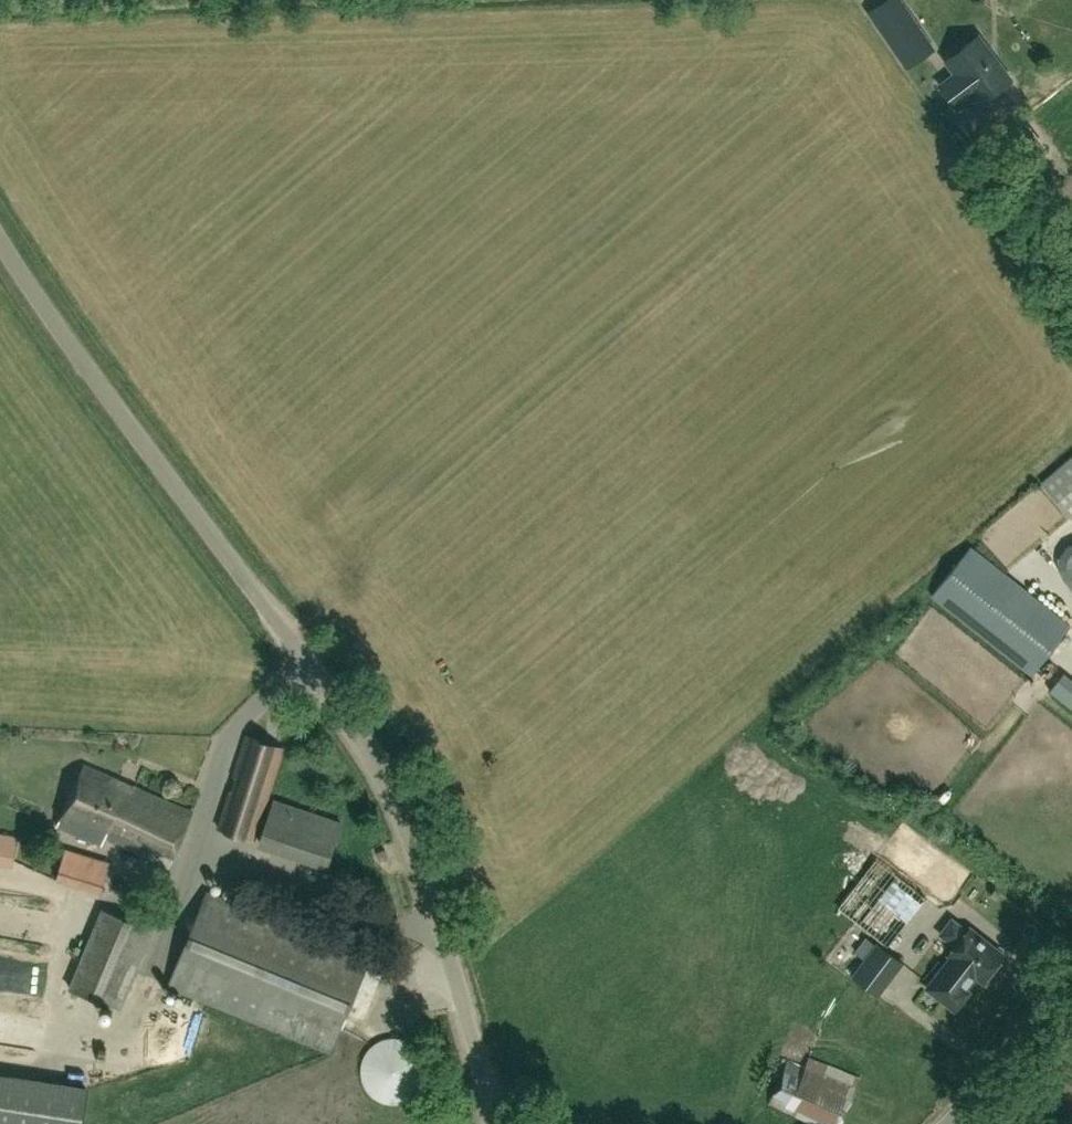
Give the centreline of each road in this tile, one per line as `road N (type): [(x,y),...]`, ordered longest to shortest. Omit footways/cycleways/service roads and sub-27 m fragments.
road 1 (unclassified): [(0,241),(119,416),(346,715),(398,812),(495,1123)]
road 2 (unclassified): [(945,1123),(1071,965)]

